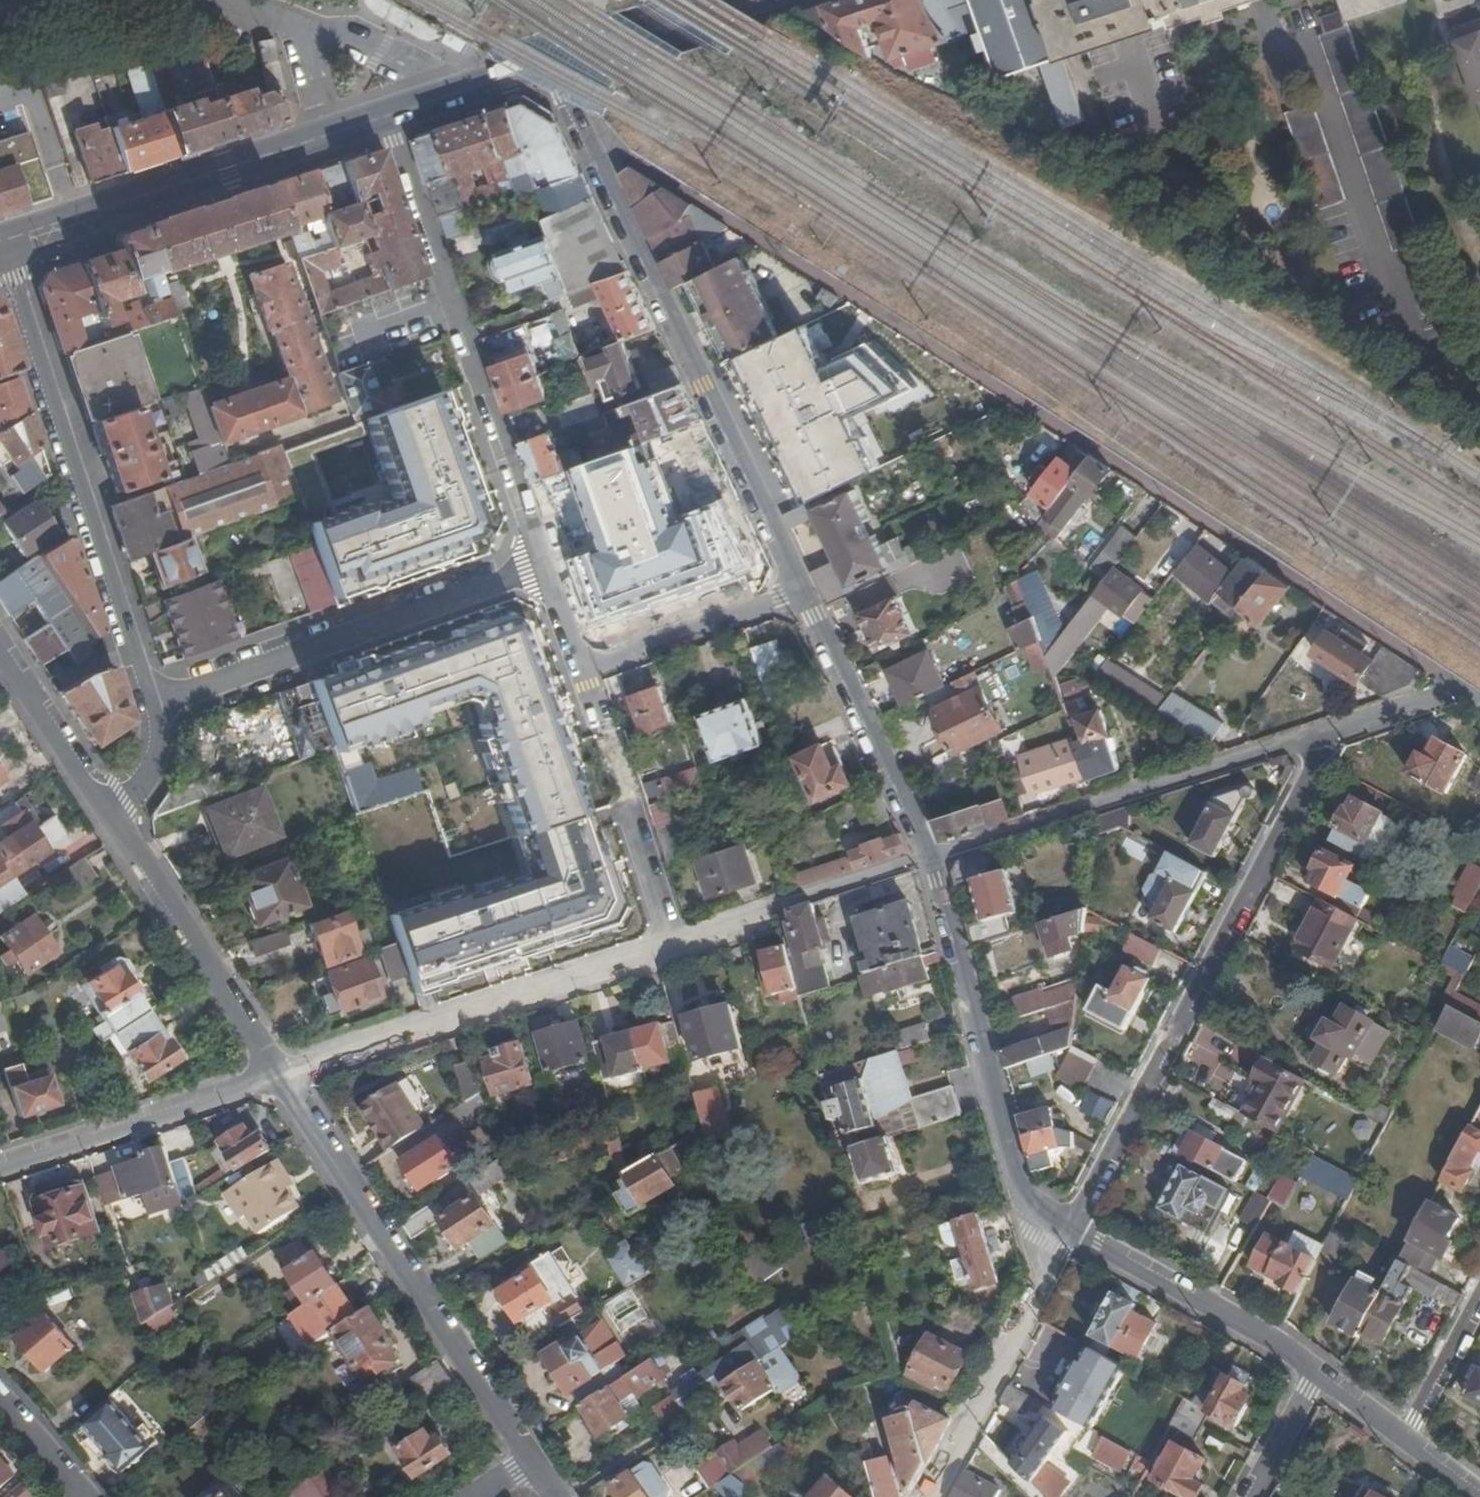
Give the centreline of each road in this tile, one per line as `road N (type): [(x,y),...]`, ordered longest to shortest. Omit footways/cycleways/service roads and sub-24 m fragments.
road 1 (residential): [(799,587),(577,120),(541,68)]
road 2 (residential): [(1066,1235),(1331,733)]
road 3 (residential): [(154,702),(4,242)]
road 4 (residential): [(388,118),(546,567)]
road 5 (residential): [(276,1074),(532,1460)]
road 6 (residential): [(1331,733),(931,860)]
road 7 (residential): [(546,567),(154,702)]
road 8 (residential): [(668,946),(276,1074)]
road 9 (residential): [(1066,1235),(1017,1193),(931,860)]
road 10 (residential): [(108,809),(276,1074)]
road 11 (residential): [(931,860),(799,587)]
road 12 (residential): [(933,1496),(1066,1235)]
road 13 (residential): [(276,1074),(0,1166)]
road 14 (residential): [(582,669),(668,946)]
road 15 (residential): [(1317,1377),(1170,1281),(1066,1235)]
road 16 (residential): [(931,860),(668,946)]
road 17 (residential): [(582,669),(799,587)]
road 18 (primary): [(324,139),(110,207)]
road 19 (primary): [(753,0),(541,68)]
road 20 (residential): [(223,0),(282,19),(302,44),(324,139)]
road 21 (residential): [(0,652),(108,809)]
road 22 (residential): [(1479,1296),(1400,1443)]
road 23 (primary): [(541,68),(388,118)]
road 24 (residential): [(1250,1496),(1317,1377)]
road 25 (residential): [(1454,686),(1331,733)]
road 26 (residential): [(108,809),(155,761),(154,702)]
road 27 (residential): [(83,1496),(0,1401)]

